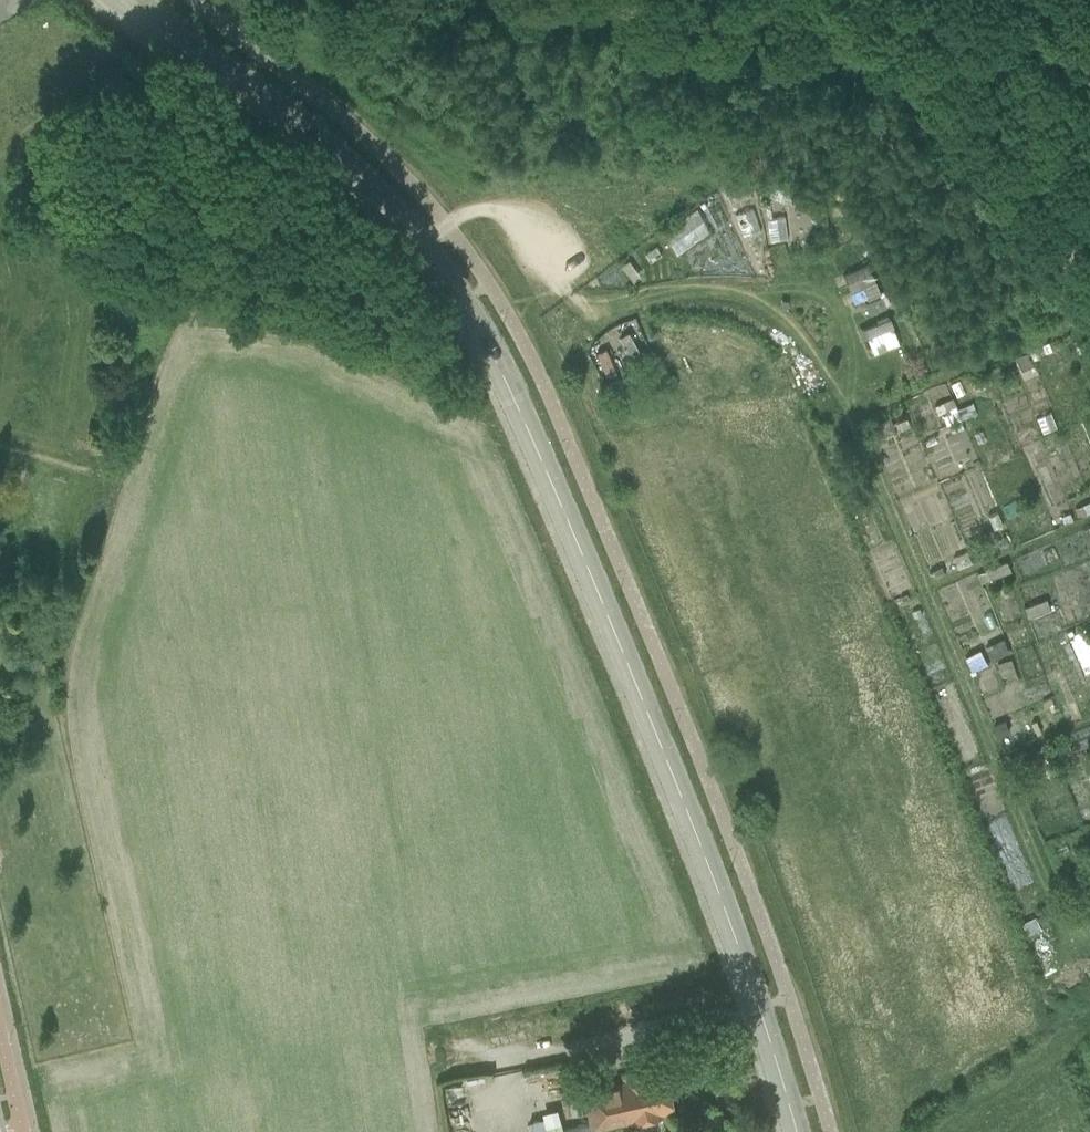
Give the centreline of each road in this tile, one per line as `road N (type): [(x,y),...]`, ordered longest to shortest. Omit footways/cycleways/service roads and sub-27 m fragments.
road 1 (unclassified): [(796,1131),(702,853),(516,405),(461,303),(336,165),(124,0)]
road 2 (track): [(527,0),(772,41),(883,49),(960,26),(997,0)]

